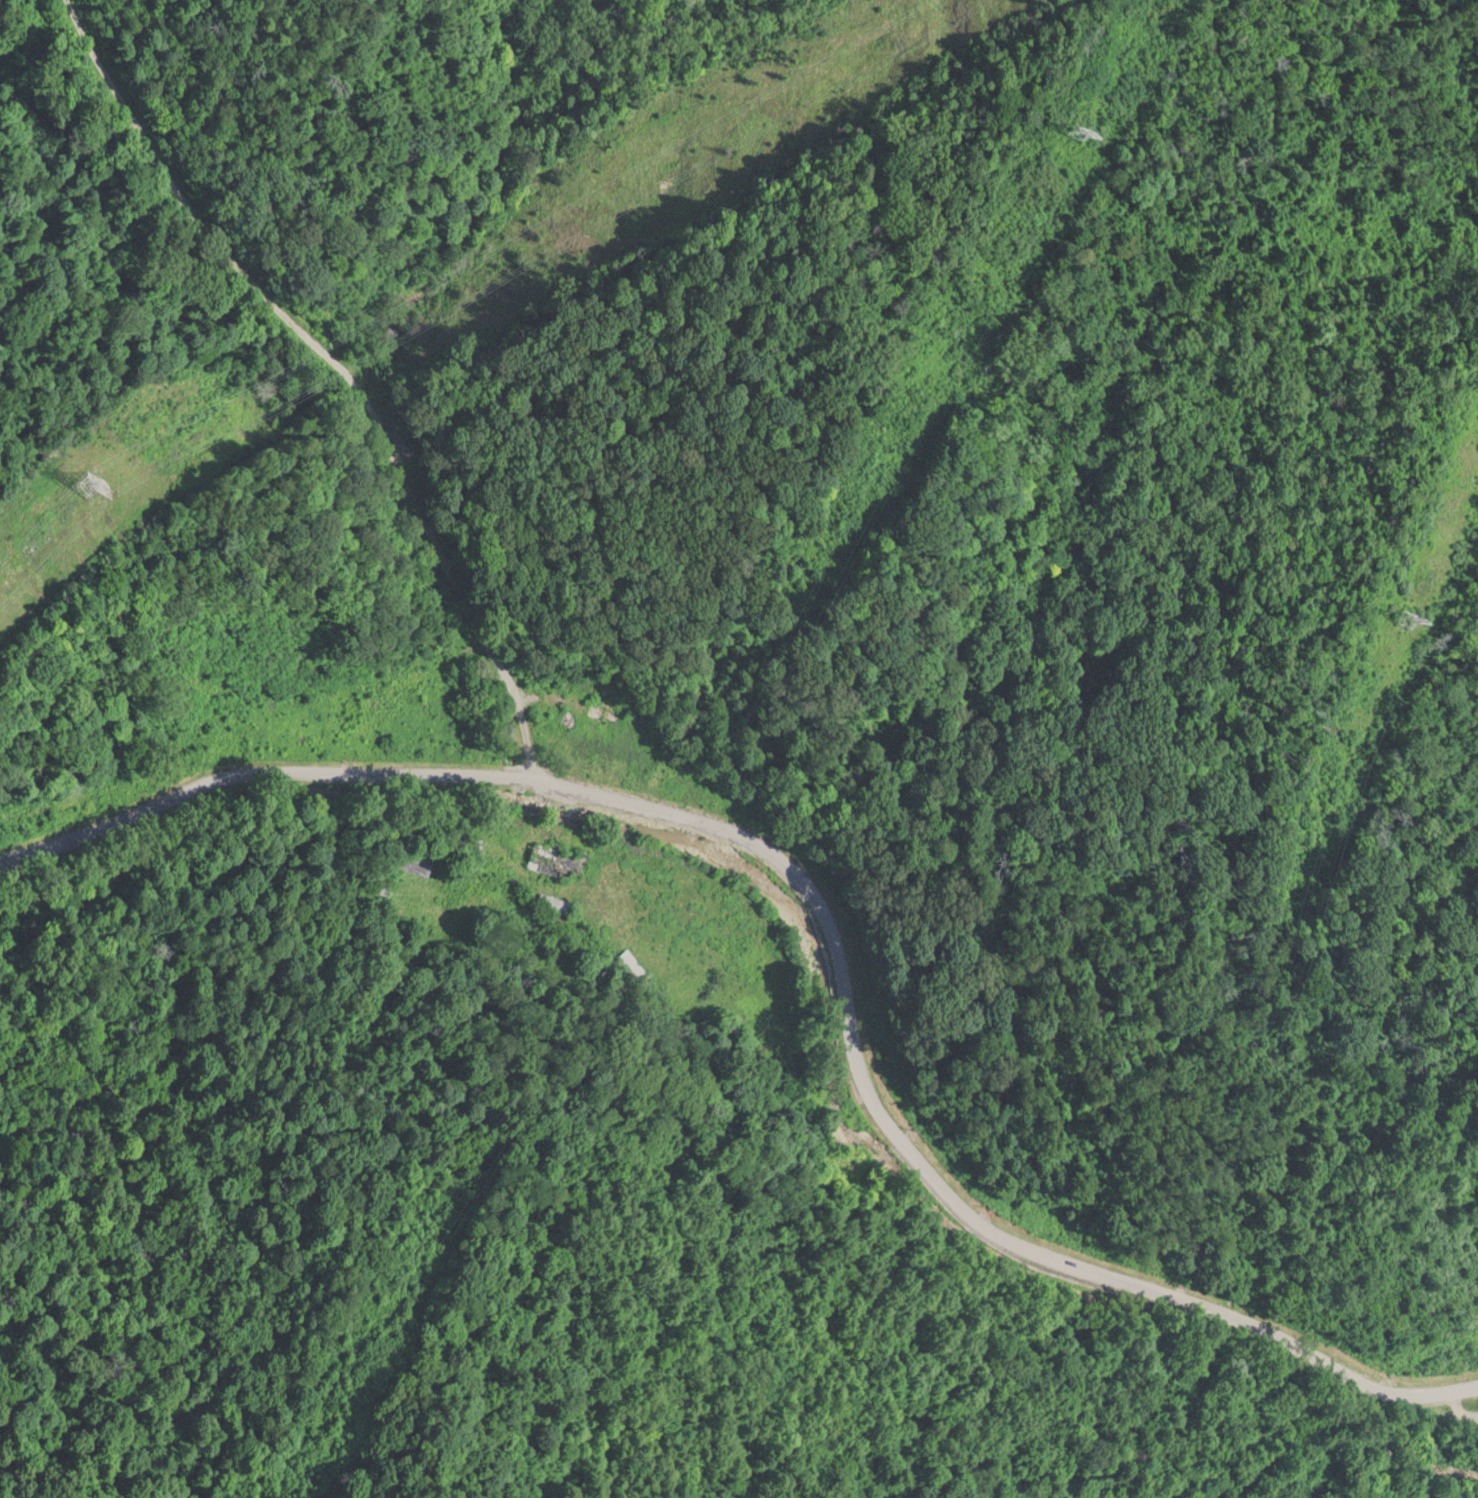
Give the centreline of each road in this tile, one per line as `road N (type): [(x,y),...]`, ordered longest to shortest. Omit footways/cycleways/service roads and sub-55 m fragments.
road 1 (residential): [(0,834),(197,784),(426,764),(540,776),(739,830),(802,871),(824,904),(863,1076),(886,1120),(960,1210),(1017,1246),(1158,1289),(1350,1383),(1440,1395),(1477,1387)]

